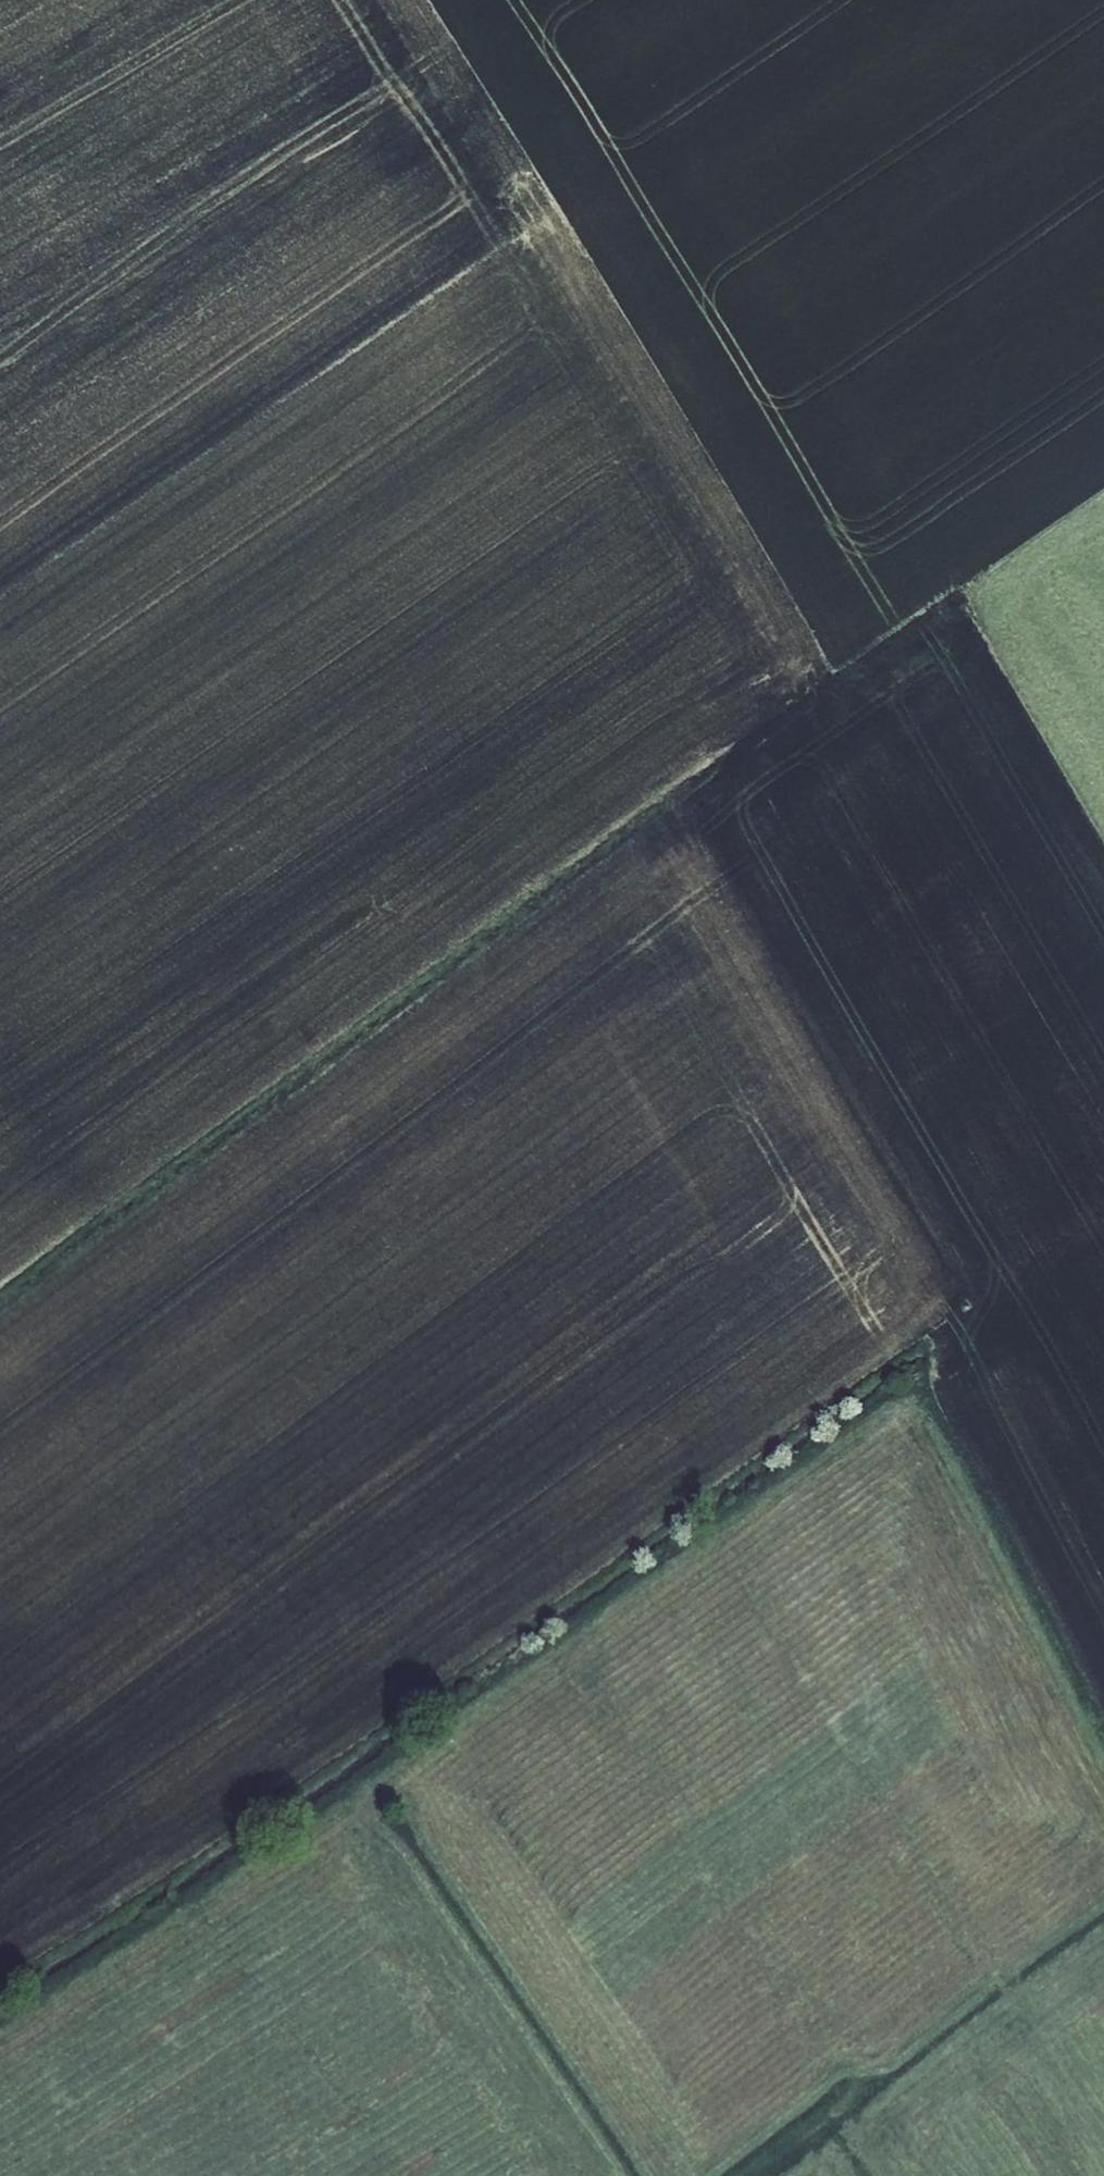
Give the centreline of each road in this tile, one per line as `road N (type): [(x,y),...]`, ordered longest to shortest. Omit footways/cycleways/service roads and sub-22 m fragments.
road 1 (track): [(448,0),(530,134)]

